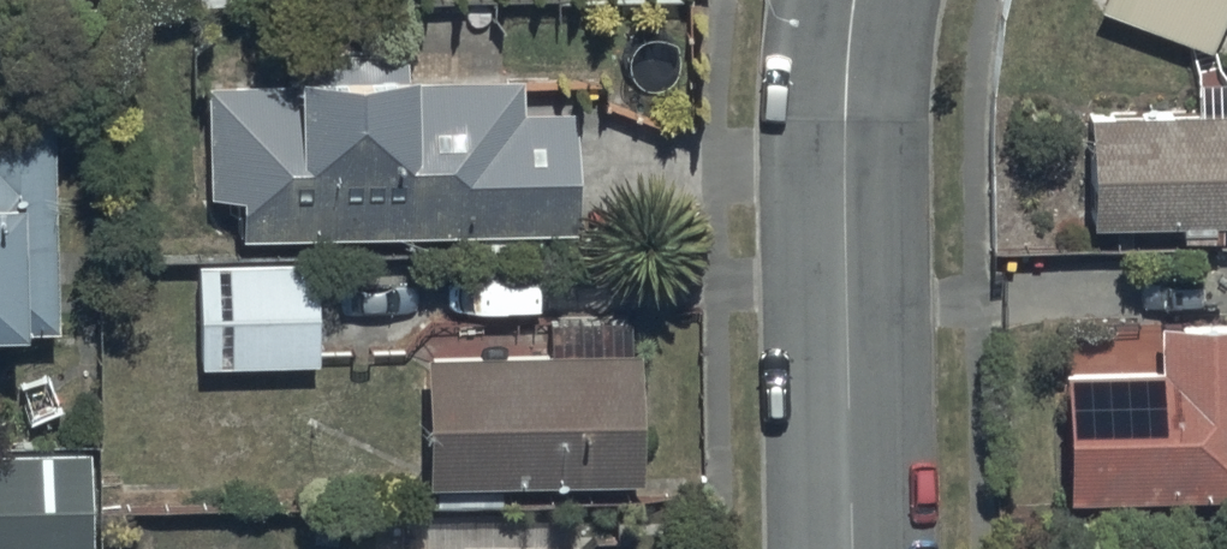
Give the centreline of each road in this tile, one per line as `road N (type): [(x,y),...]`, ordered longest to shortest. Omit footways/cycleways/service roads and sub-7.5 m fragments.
road 1 (residential): [(848,548),(841,117),(856,0)]

